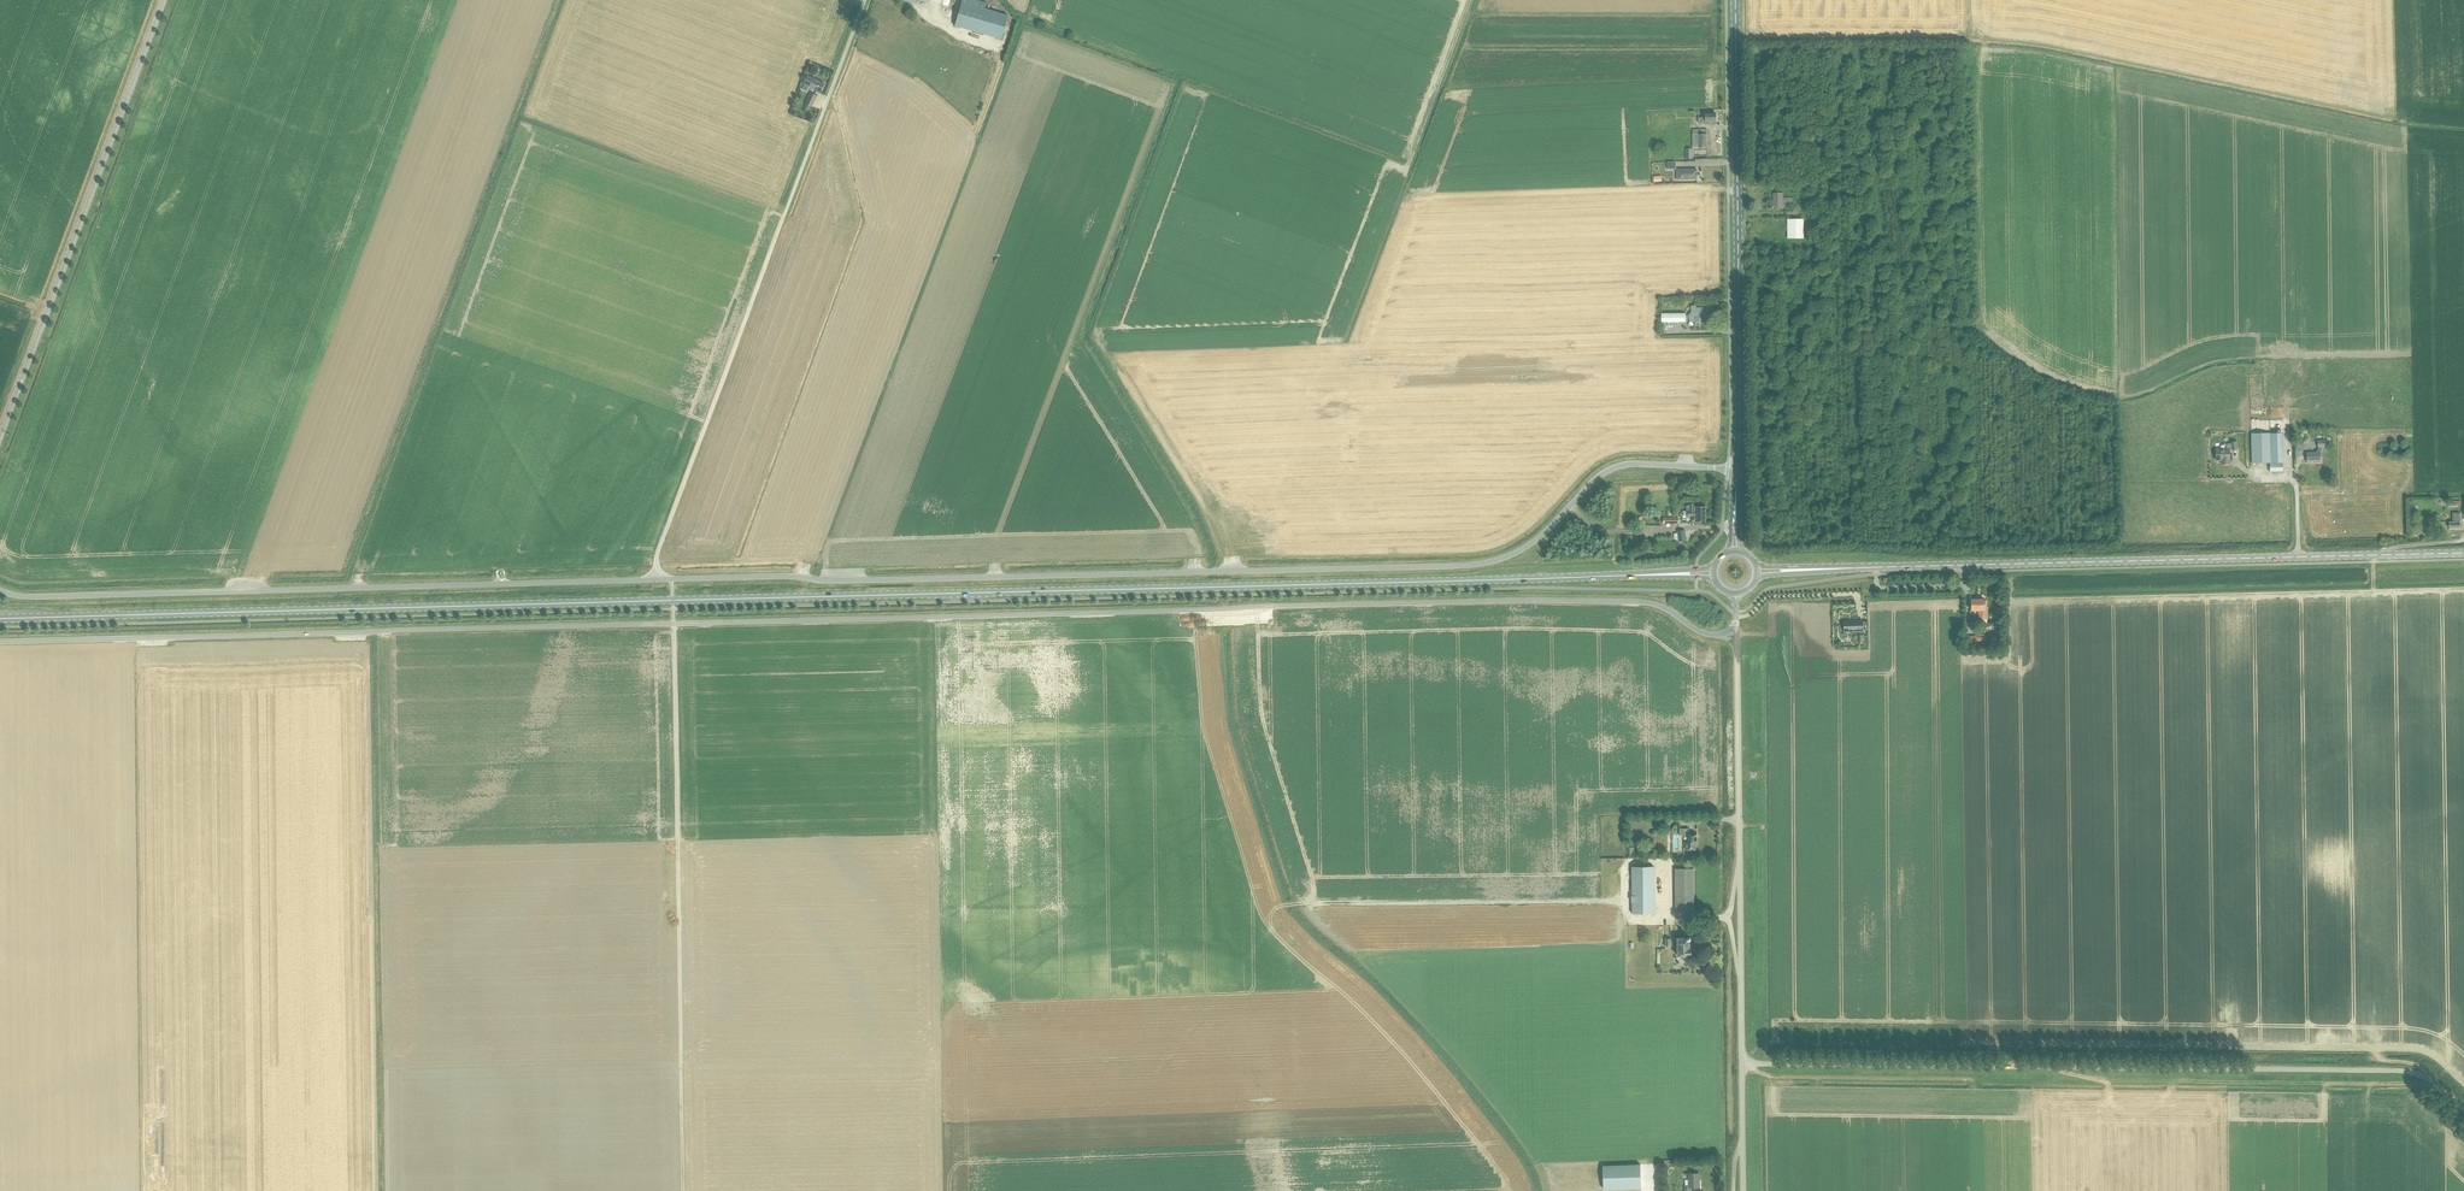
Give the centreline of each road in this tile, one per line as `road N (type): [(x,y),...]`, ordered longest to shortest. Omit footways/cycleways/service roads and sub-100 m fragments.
road 1 (unclassified): [(0,590),(1480,566),(1523,551),(1616,467),(1737,469)]
road 2 (unclassified): [(0,642),(1538,600),(1651,603),(1703,633),(1736,635)]
road 3 (primary): [(0,619),(1670,574)]
road 4 (unclassified): [(2463,1110),(2428,1078),(2401,1070),(1741,1063)]
road 5 (primary): [(1810,569),(2463,553)]
road 6 (tertiary): [(1737,469),(1735,0)]
road 7 (tertiary): [(0,436),(164,0)]
road 8 (unclassified): [(1741,1063),(1736,635)]
road 9 (track): [(656,579),(658,550),(784,216)]
road 10 (track): [(1626,900),(1283,904)]
road 11 (track): [(674,623),(680,899)]
road 12 (unclassified): [(784,216),(865,0)]
road 13 (unclassified): [(1743,1190),(1741,1063)]

